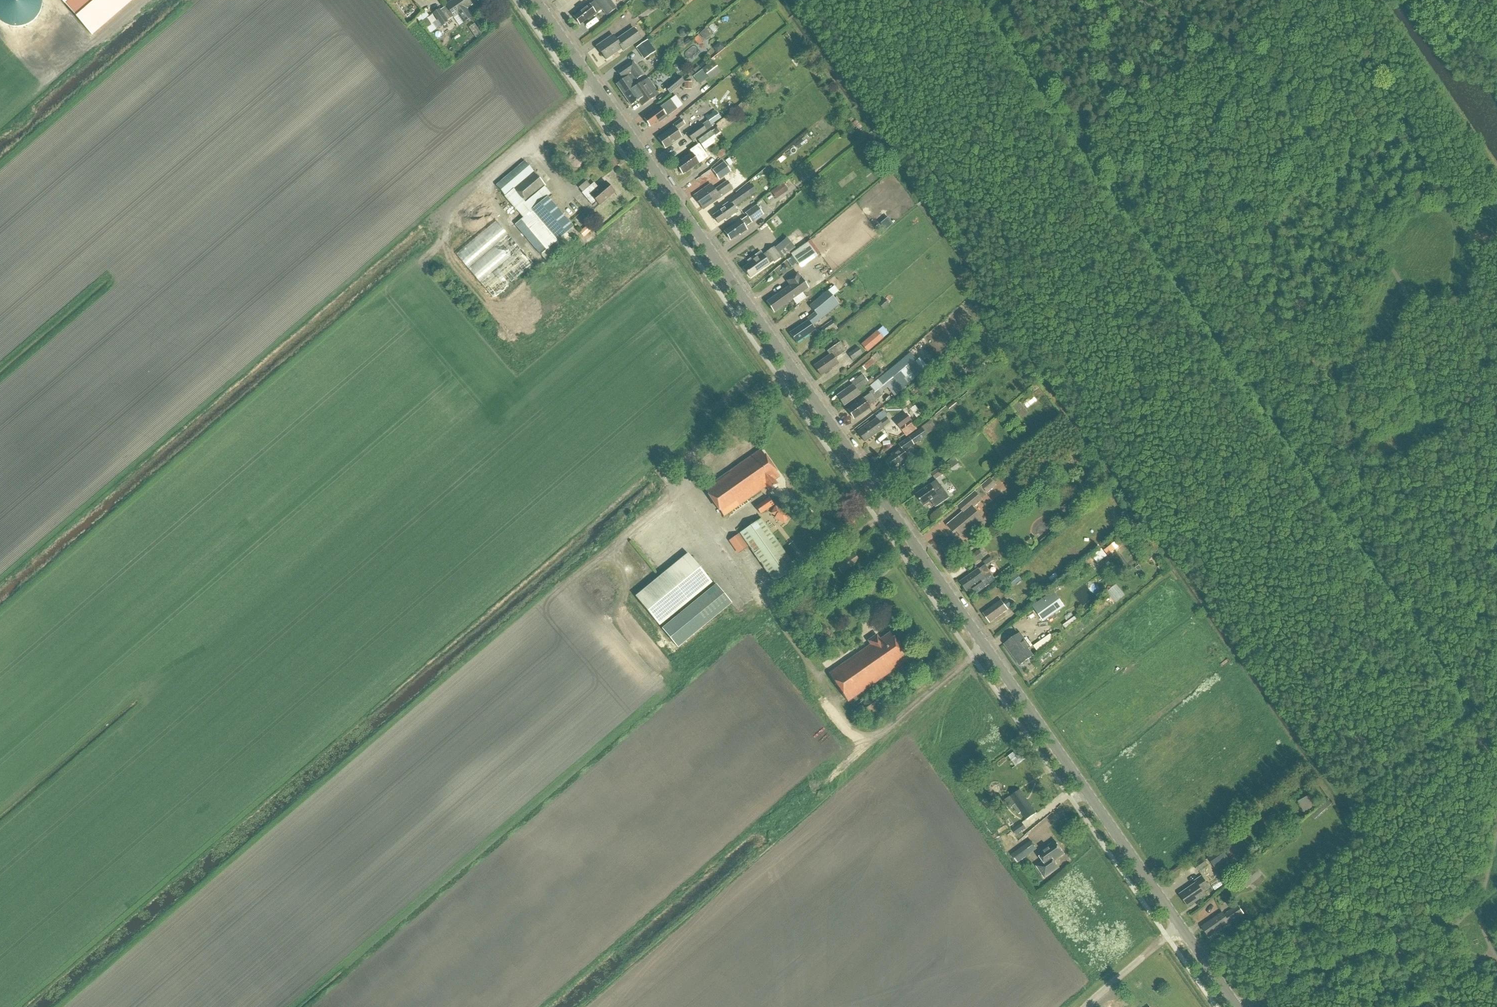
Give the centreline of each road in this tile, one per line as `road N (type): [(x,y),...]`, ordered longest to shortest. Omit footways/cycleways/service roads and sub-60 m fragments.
road 1 (tertiary): [(1237,1006),(536,0)]

